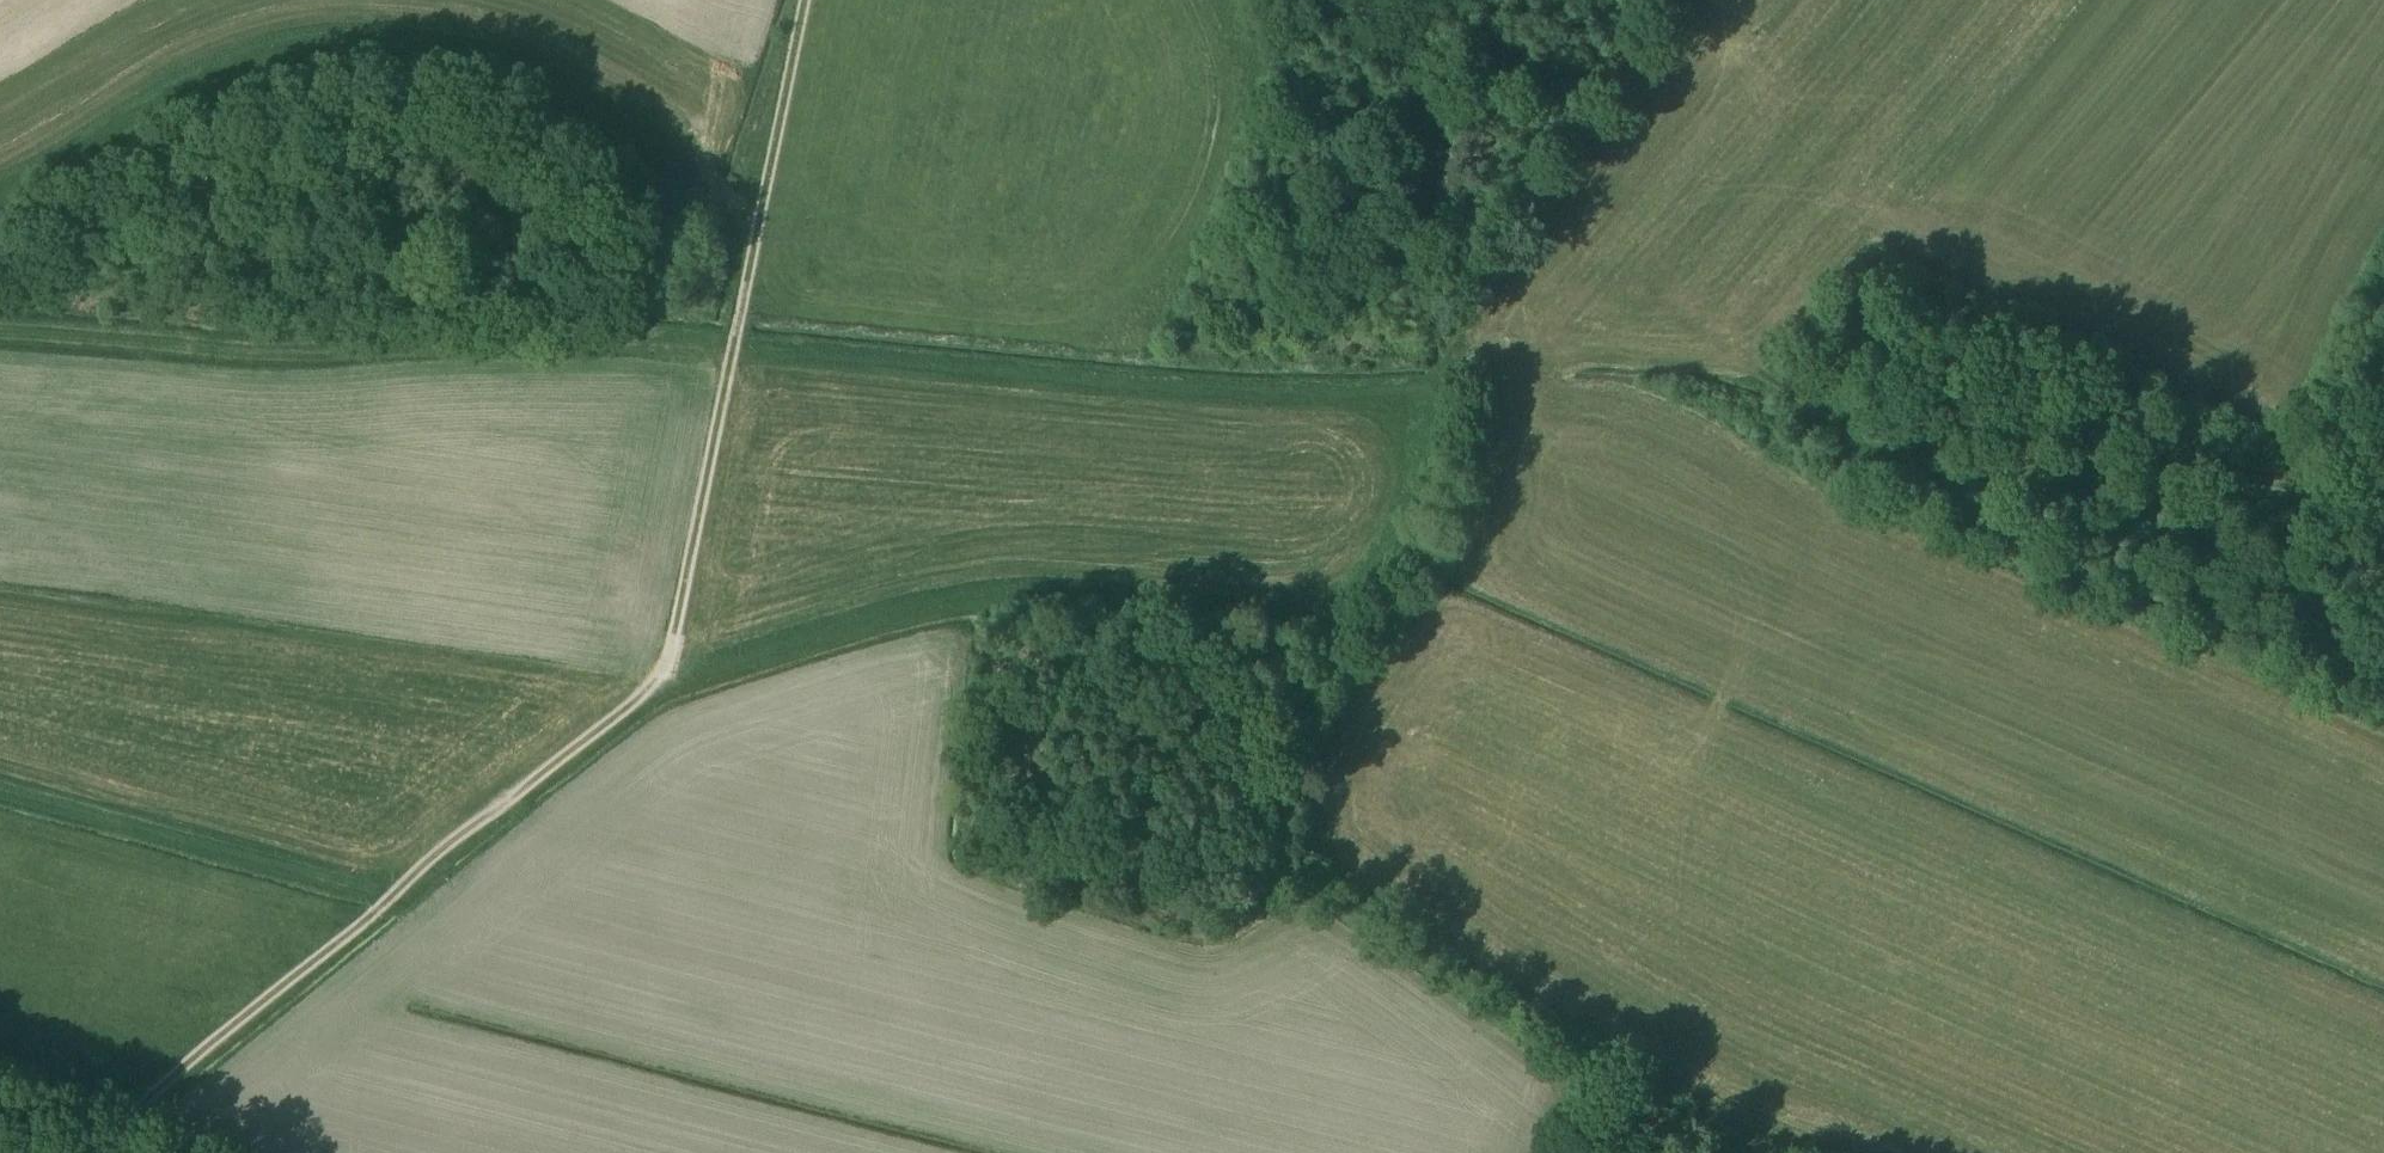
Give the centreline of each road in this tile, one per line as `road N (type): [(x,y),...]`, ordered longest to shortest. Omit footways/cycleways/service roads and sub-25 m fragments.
road 1 (track): [(803,0),(669,665),(643,706),(92,1152)]

